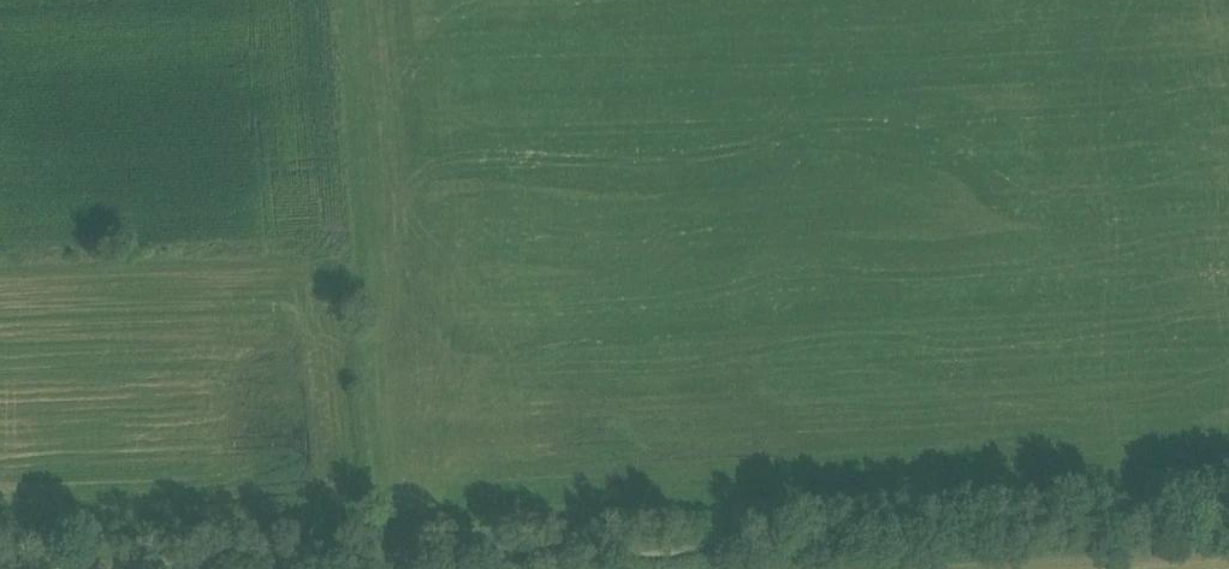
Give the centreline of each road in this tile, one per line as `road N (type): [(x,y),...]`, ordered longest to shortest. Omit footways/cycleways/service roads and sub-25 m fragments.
road 1 (track): [(205,568),(1228,517)]

